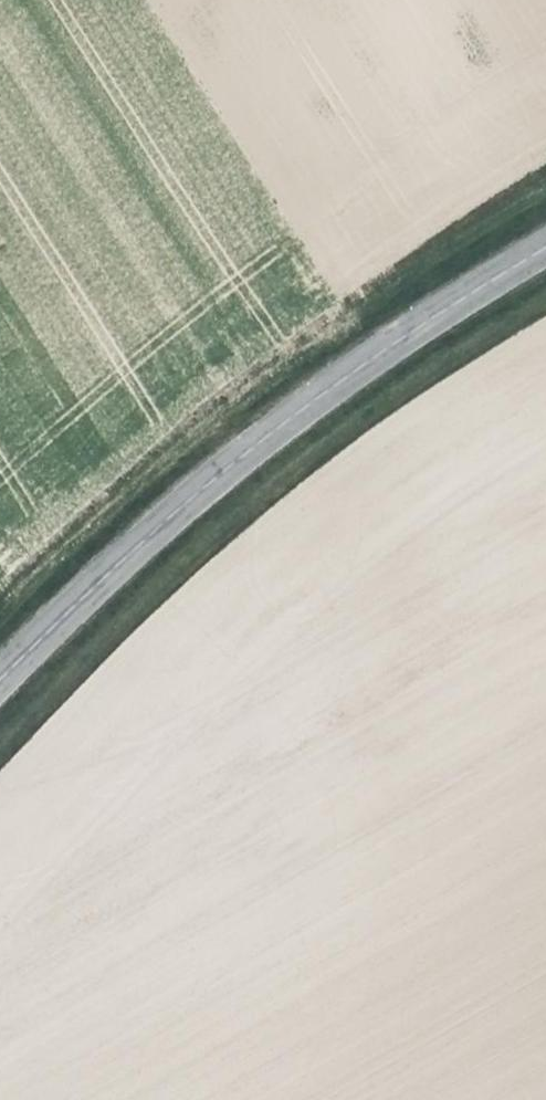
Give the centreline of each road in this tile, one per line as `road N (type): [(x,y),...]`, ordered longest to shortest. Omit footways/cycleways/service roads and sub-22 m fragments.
road 1 (track): [(545,329),(328,455),(0,783)]
road 2 (tertiary): [(0,693),(124,565),(249,461),(545,250)]
road 3 (track): [(545,204),(264,387),(0,621)]

